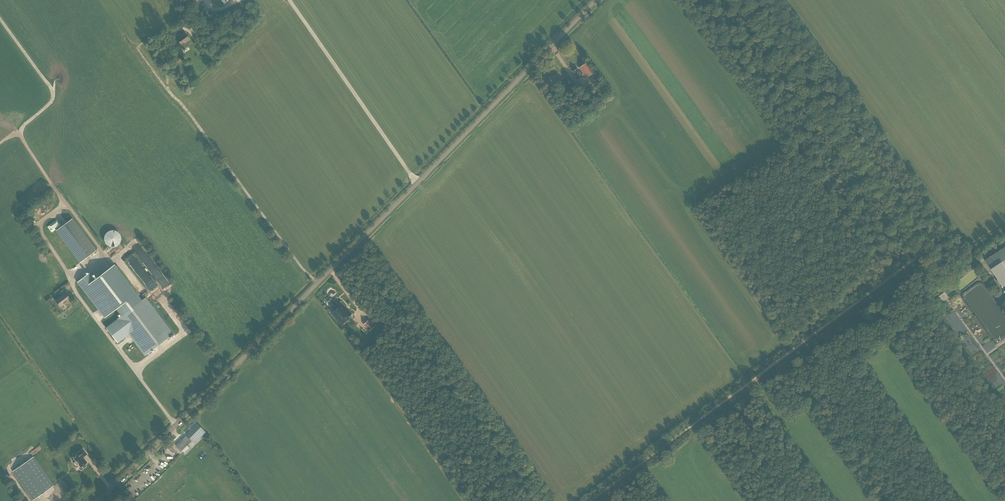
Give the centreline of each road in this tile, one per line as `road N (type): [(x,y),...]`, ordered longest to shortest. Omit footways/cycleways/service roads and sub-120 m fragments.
road 1 (tertiary): [(97,500),(597,0)]
road 2 (track): [(176,425),(37,226),(64,202),(22,138),(23,128),(52,102),(52,90),(0,17)]
road 3 (track): [(591,500),(894,274)]
road 4 (track): [(548,500),(379,262),(352,249)]
road 5 (track): [(922,248),(743,0)]
road 6 (track): [(750,0),(925,241)]
road 7 (track): [(925,241),(937,258),(927,301),(810,400)]
road 8 (track): [(753,380),(660,468),(640,472),(601,500)]
road 9 (track): [(168,90),(137,48),(185,10),(178,0)]

